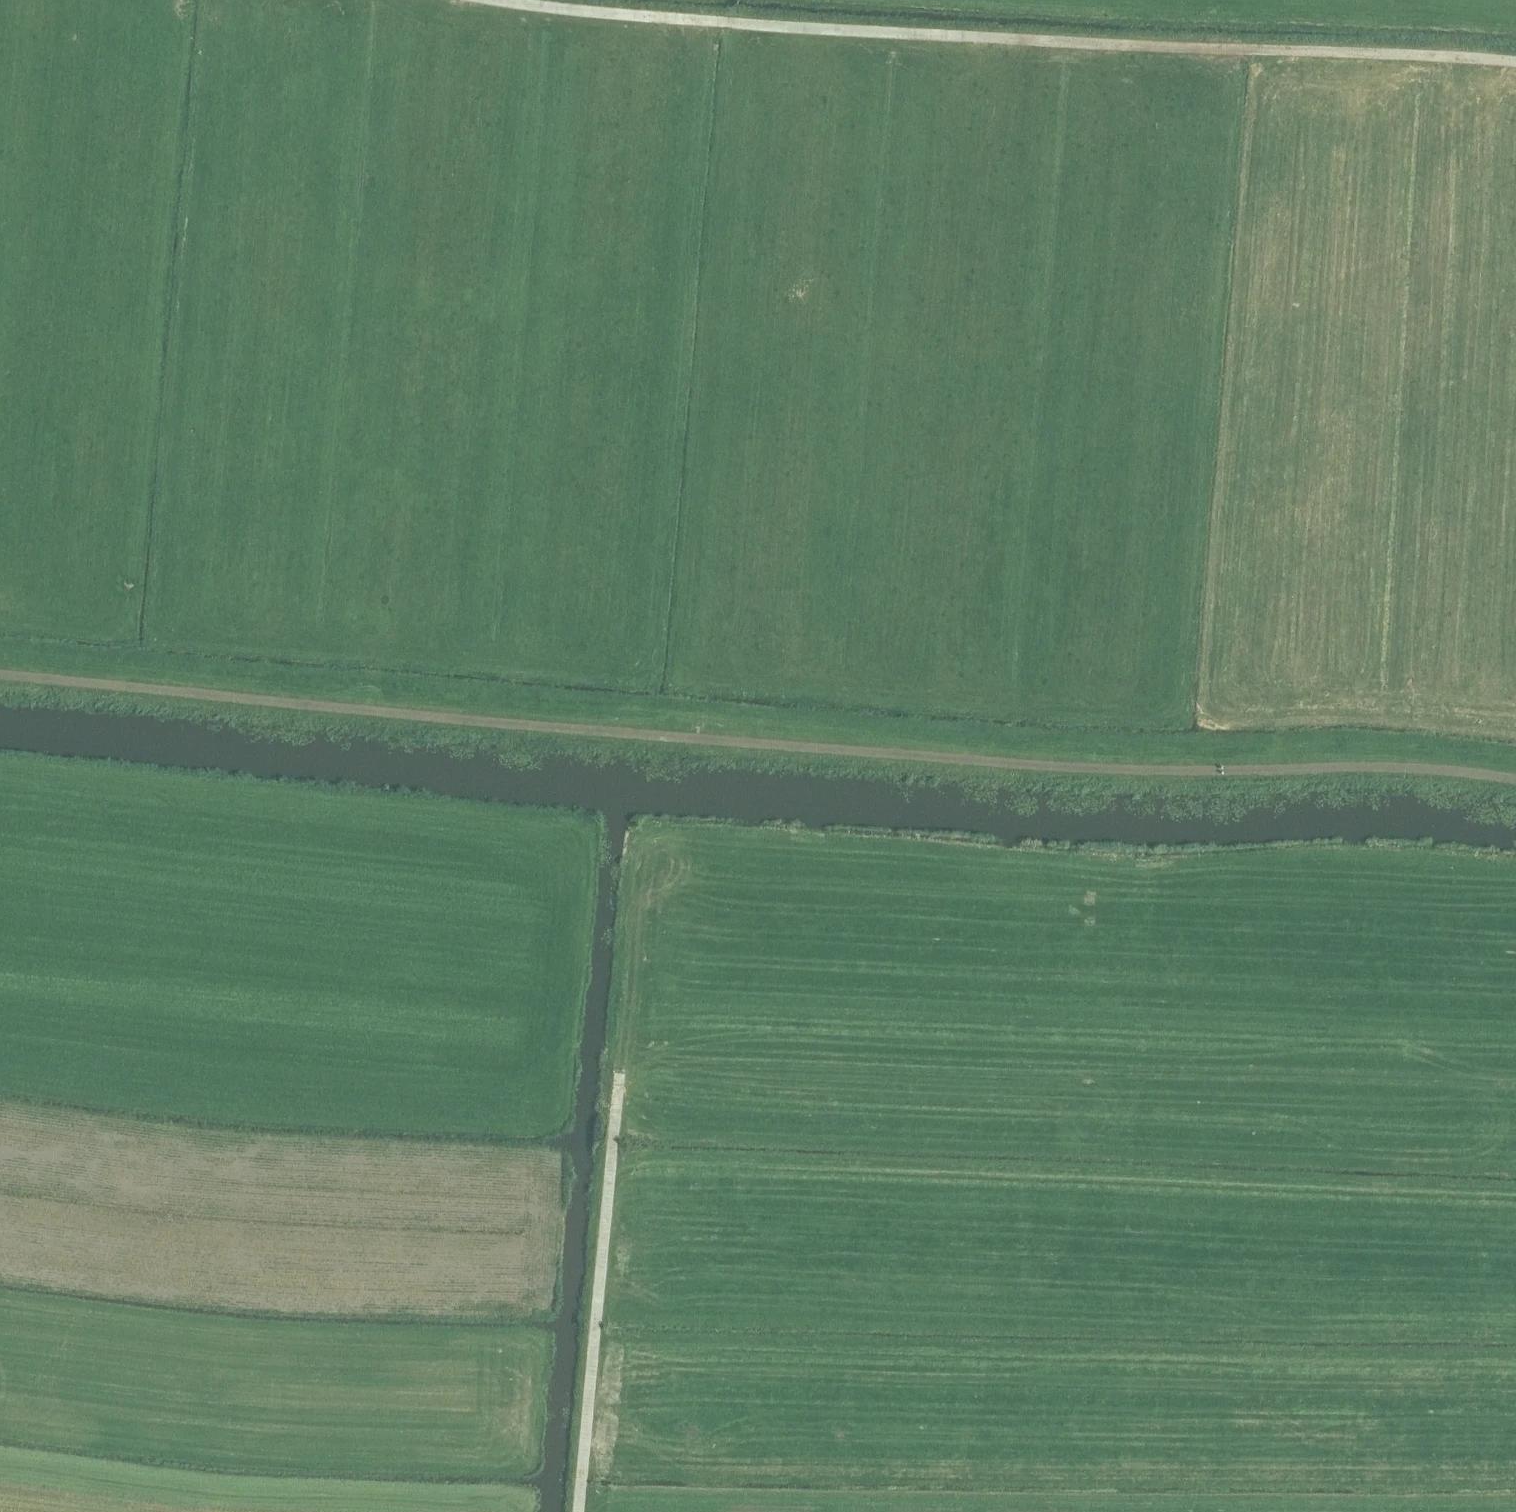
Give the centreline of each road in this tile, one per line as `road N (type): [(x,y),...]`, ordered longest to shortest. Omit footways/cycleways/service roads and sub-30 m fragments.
road 1 (track): [(527,0),(662,17),(1515,60)]
road 2 (track): [(580,1511),(621,1073)]

